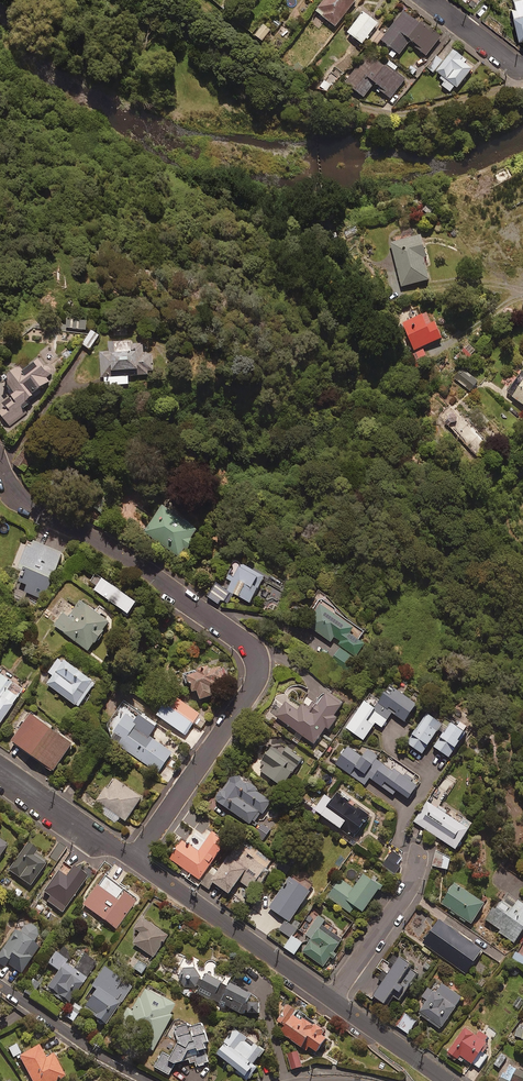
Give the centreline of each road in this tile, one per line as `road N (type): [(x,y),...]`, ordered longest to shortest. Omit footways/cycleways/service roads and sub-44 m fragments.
road 1 (residential): [(0,463),(15,498),(144,570),(241,641),(257,666),(252,690),(135,858)]
road 2 (residential): [(331,999),(135,858)]
road 3 (residential): [(421,843),(409,888),(331,999)]
road 4 (residential): [(149,1080),(0,985)]
road 5 (residential): [(135,858),(73,827),(0,773)]
road 6 (residential): [(447,1080),(331,999)]

